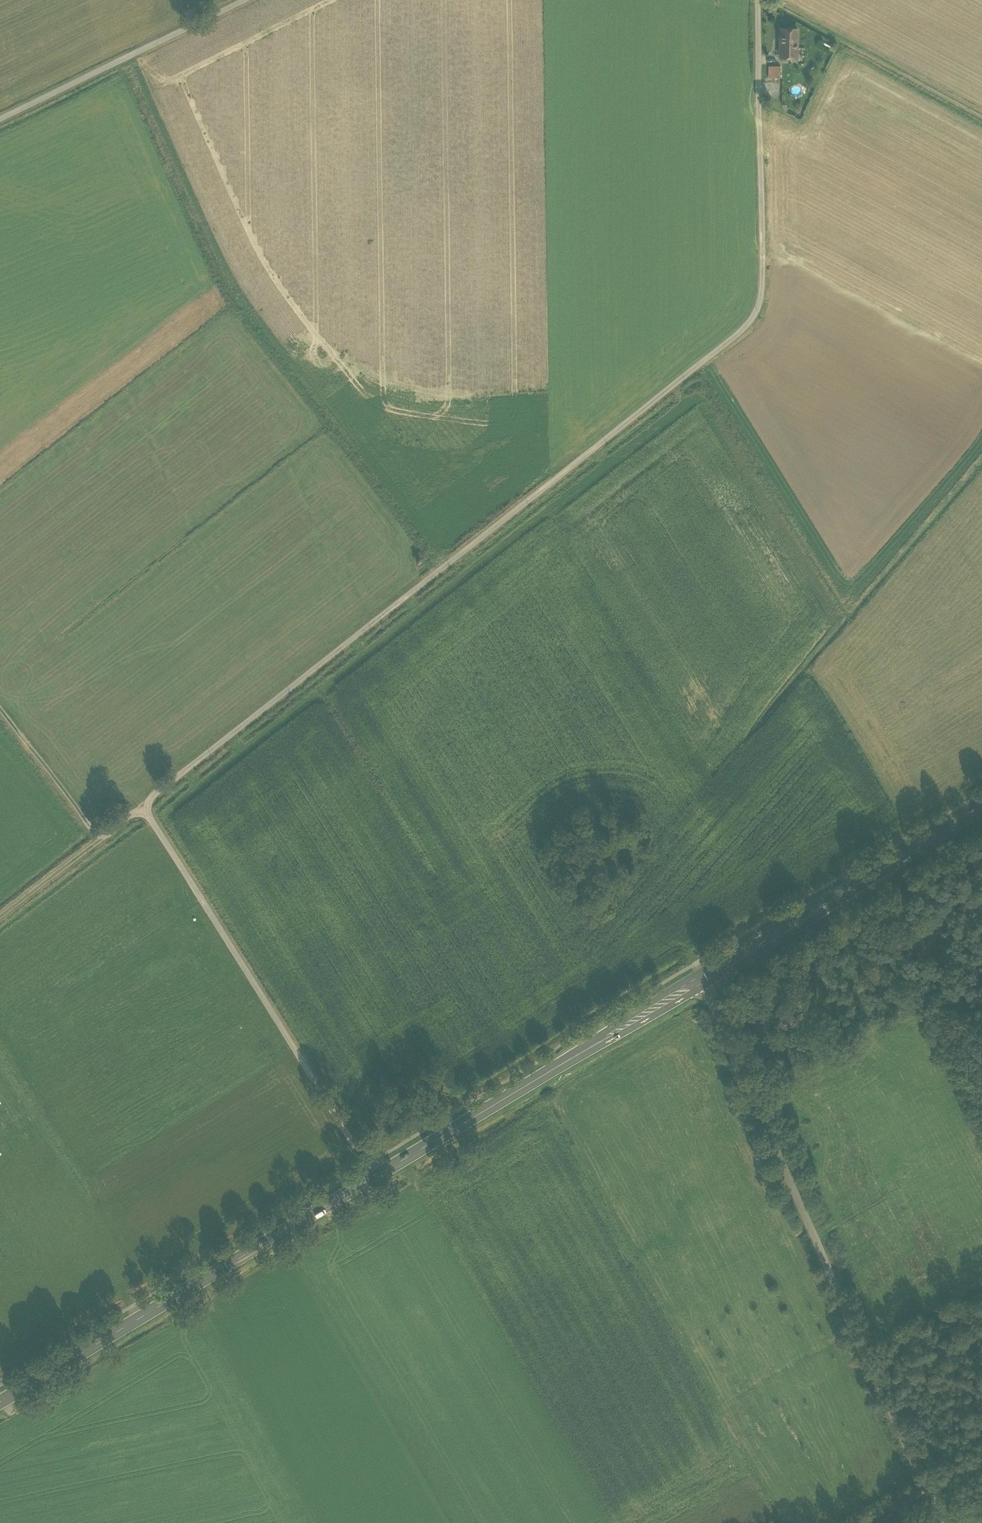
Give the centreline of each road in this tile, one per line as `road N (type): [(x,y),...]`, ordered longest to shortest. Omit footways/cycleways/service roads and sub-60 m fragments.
road 1 (track): [(98,837),(762,311),(758,0)]
road 2 (secondary): [(701,980),(0,1401)]
road 3 (unclassified): [(928,1490),(701,980)]
road 4 (track): [(142,805),(375,1176)]
road 5 (secondary): [(981,808),(701,980)]
road 6 (track): [(981,113),(765,0)]
road 7 (track): [(214,15),(0,119)]
road 8 (track): [(0,712),(98,837)]
road 9 (track): [(0,914),(98,837)]

